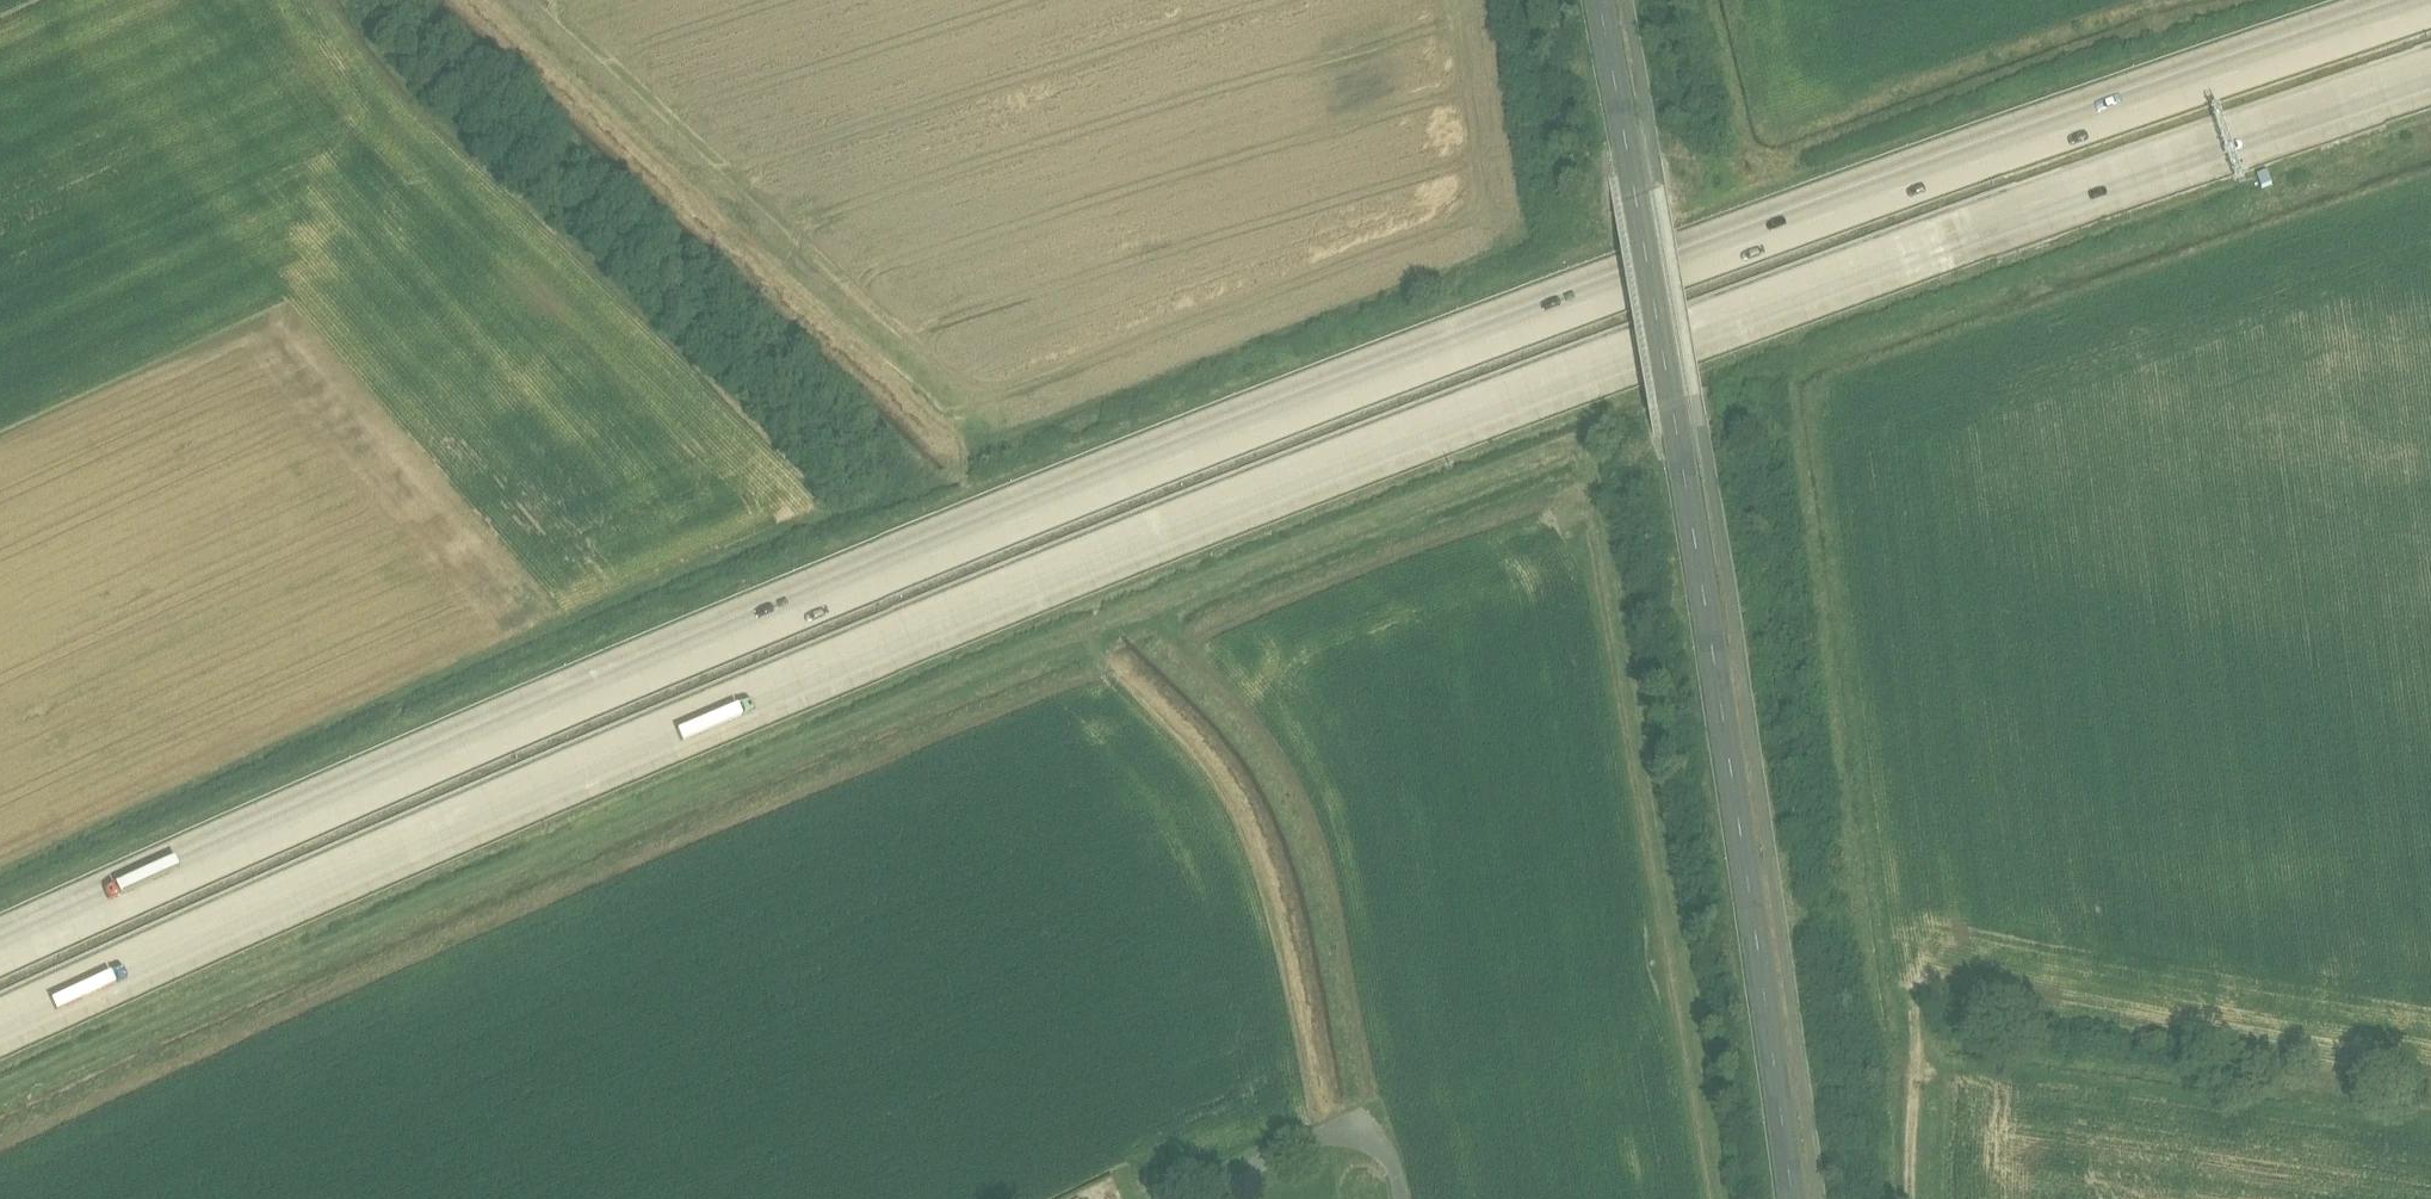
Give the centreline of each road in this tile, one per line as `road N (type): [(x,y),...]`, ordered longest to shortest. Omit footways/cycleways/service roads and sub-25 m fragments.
road 1 (motorway): [(0,1030),(600,764),(1292,486),(1991,227),(2430,81)]
road 2 (motorway): [(2430,3),(1968,157),(1267,414),(574,693),(0,947)]
road 3 (tertiary): [(1598,0),(1687,498),(1789,1198)]
road 4 (track): [(1911,1198),(1917,1064)]

